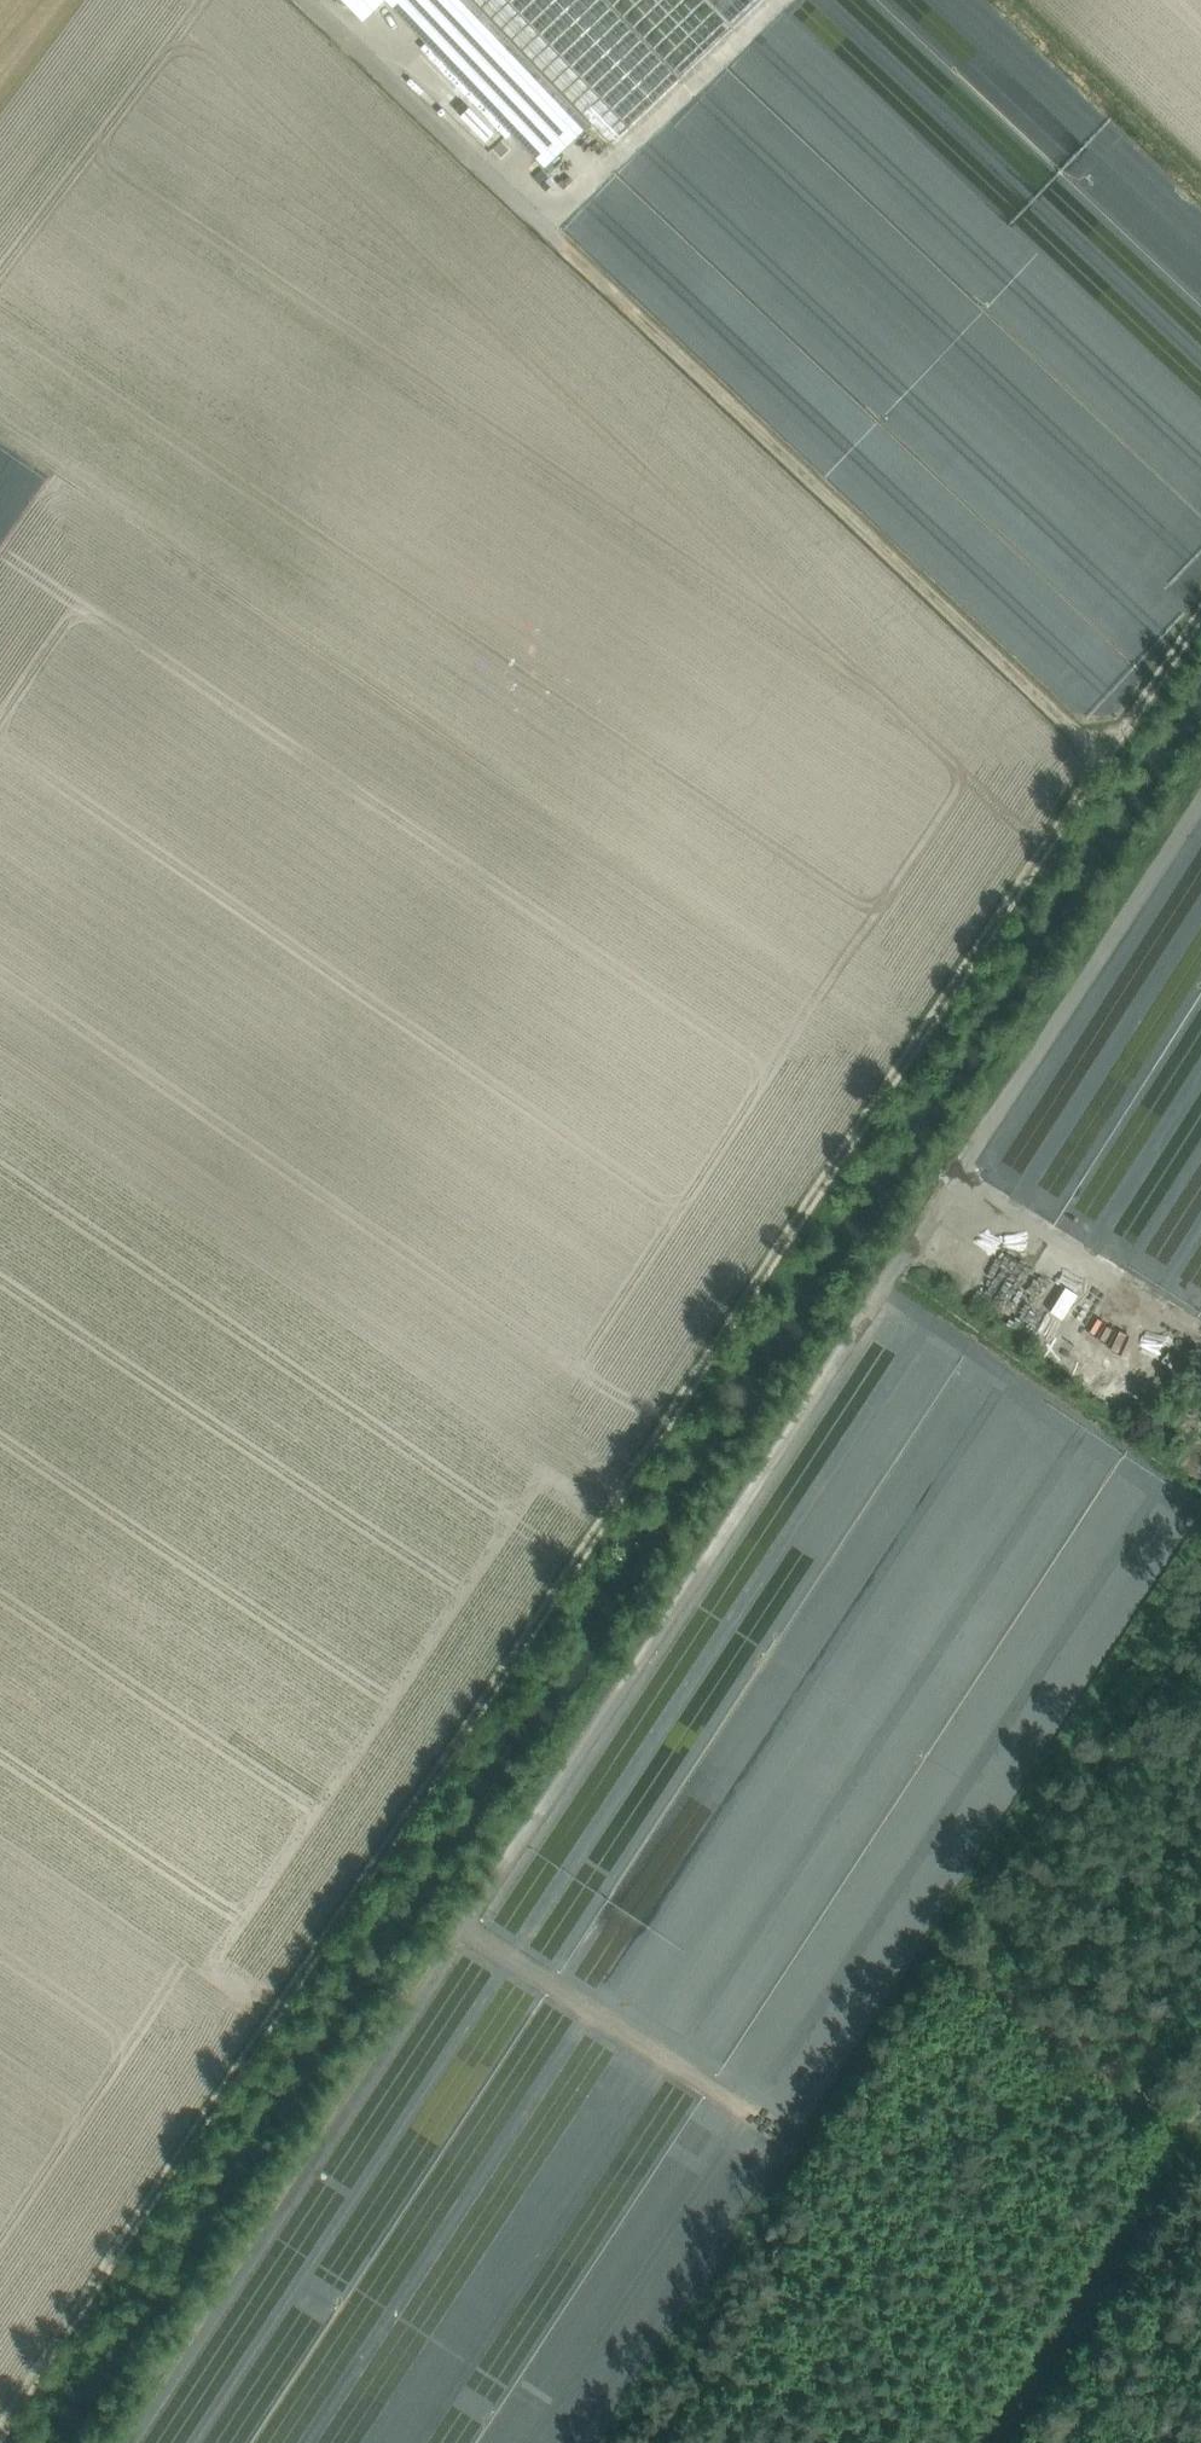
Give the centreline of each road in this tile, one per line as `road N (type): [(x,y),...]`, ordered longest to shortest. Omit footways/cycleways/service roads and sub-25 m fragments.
road 1 (track): [(305,0),(1107,756)]
road 2 (track): [(4,2442),(298,2014)]
road 3 (track): [(1200,614),(1107,756)]

